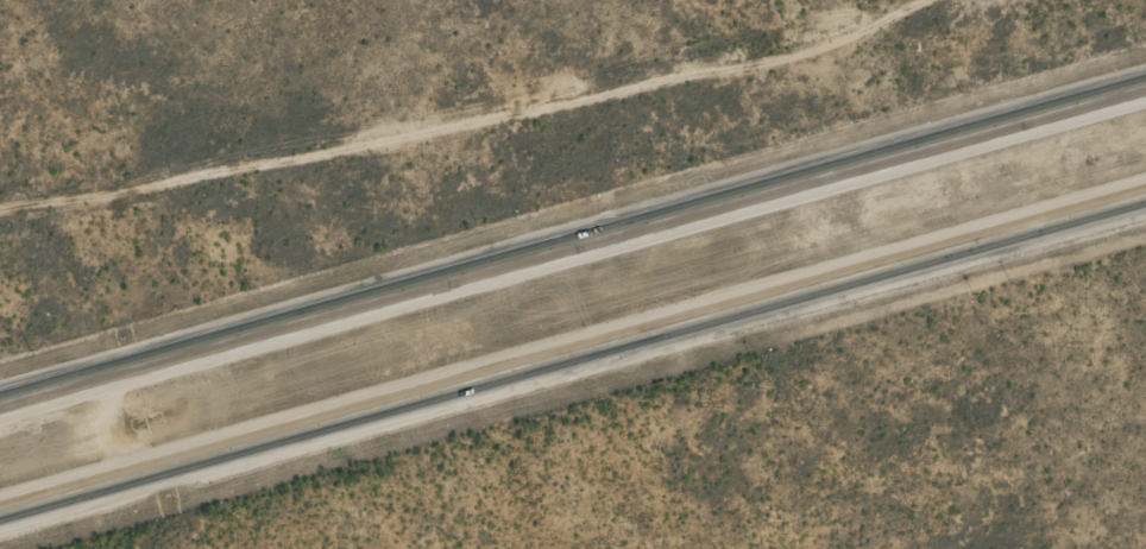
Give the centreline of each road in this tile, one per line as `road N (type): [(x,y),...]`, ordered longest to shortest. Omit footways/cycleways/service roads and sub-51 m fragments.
road 1 (primary): [(0,509),(1145,192)]
road 2 (primary): [(1145,87),(0,403)]

